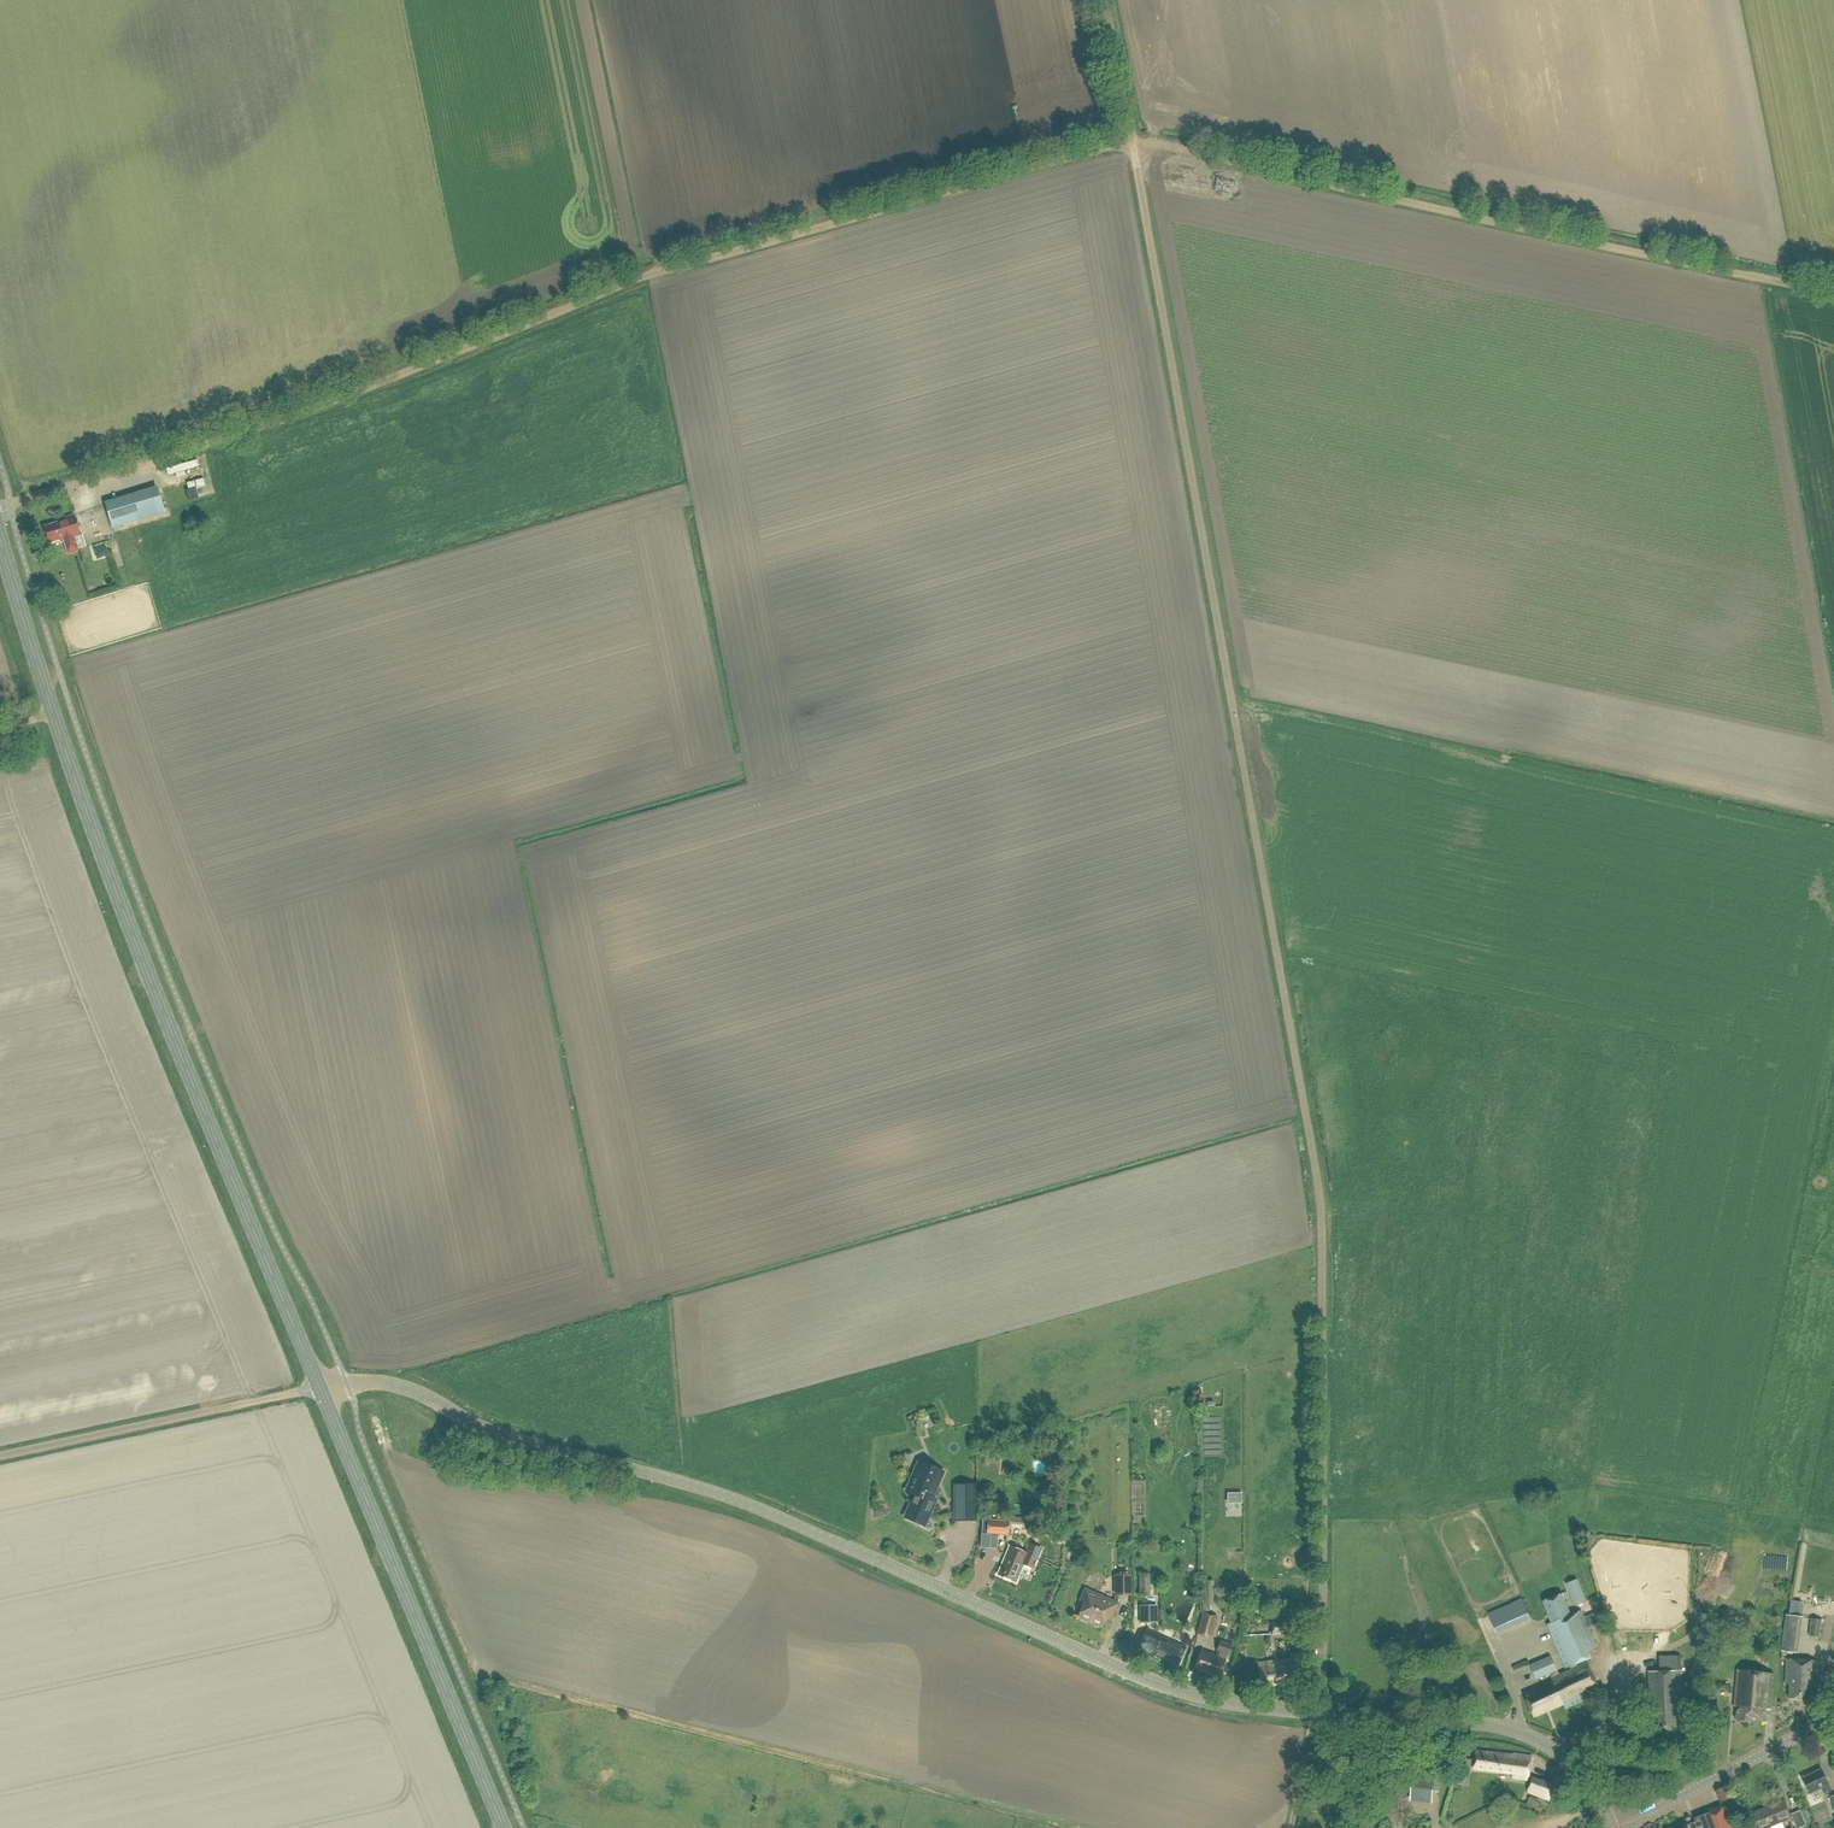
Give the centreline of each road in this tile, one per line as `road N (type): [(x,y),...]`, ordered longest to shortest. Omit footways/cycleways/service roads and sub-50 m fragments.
road 1 (track): [(11,505),(227,438),(652,271),(1133,142),(1833,293)]
road 2 (unclassified): [(1319,1715),(1322,1210),(1104,0)]
road 3 (unclassified): [(1319,1715),(1196,1698),(727,1498),(485,1429),(390,1382),(319,1388)]
road 4 (secondary): [(319,1388),(87,810),(0,538)]
road 5 (secondary): [(503,1827),(319,1388)]
road 6 (unclassified): [(1616,1827),(1591,1787),(1531,1737),(1485,1724),(1319,1715)]
road 7 (unclassified): [(0,1456),(319,1388)]
road 8 (tertiary): [(1622,1827),(1833,1718)]

